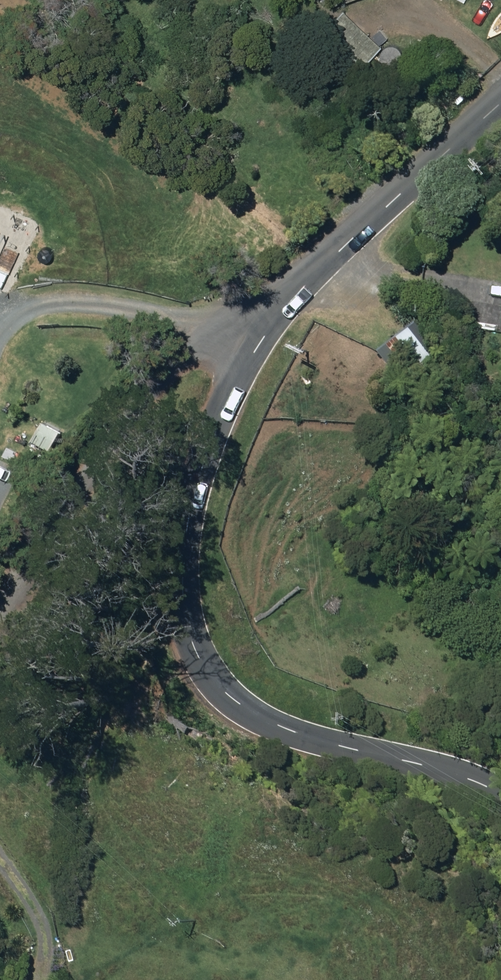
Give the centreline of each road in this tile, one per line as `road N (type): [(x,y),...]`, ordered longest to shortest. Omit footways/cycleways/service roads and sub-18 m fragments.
road 1 (unclassified): [(500,793),(270,721),(227,694),(203,666),(184,580),(190,517),(231,395),(265,336)]
road 2 (unclassified): [(265,336),(195,354),(151,394),(0,666)]
road 3 (unclassified): [(265,336),(307,284),(500,103)]

